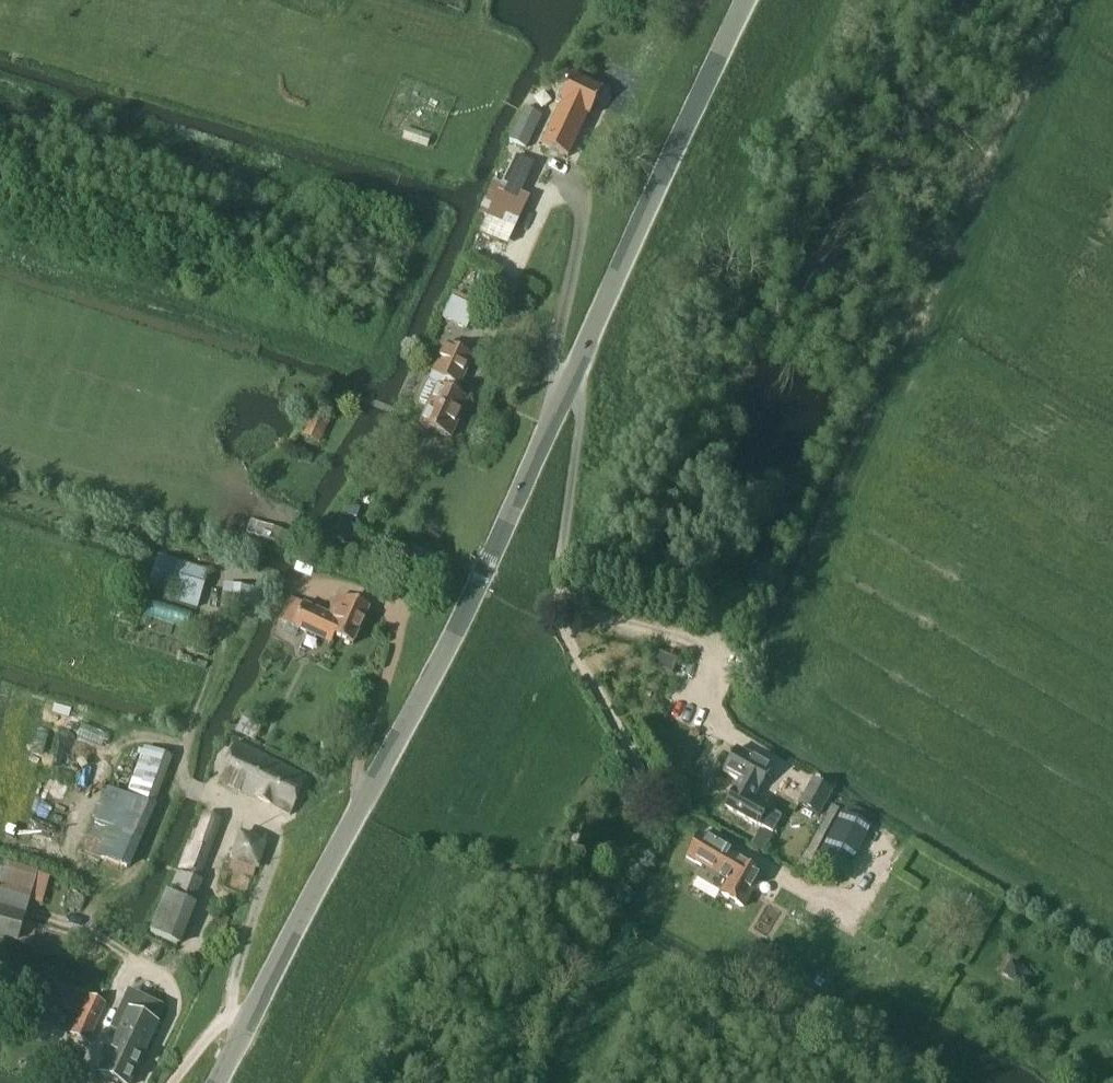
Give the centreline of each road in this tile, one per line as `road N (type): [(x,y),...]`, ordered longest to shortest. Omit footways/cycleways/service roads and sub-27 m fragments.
road 1 (unclassified): [(220,1082),(478,591),(751,0)]
road 2 (track): [(696,721),(722,673),(709,644),(565,609),(559,560),(578,403),(569,386)]
road 3 (track): [(173,1082),(227,1017),(277,824),(184,788)]
road 4 (track): [(905,801),(794,725),(736,660),(717,661)]
road 5 (track): [(905,801),(1112,921)]
road 6 (track): [(134,964),(96,1054),(0,1015)]
road 7 (track): [(141,1082),(173,998),(163,981),(134,964)]

